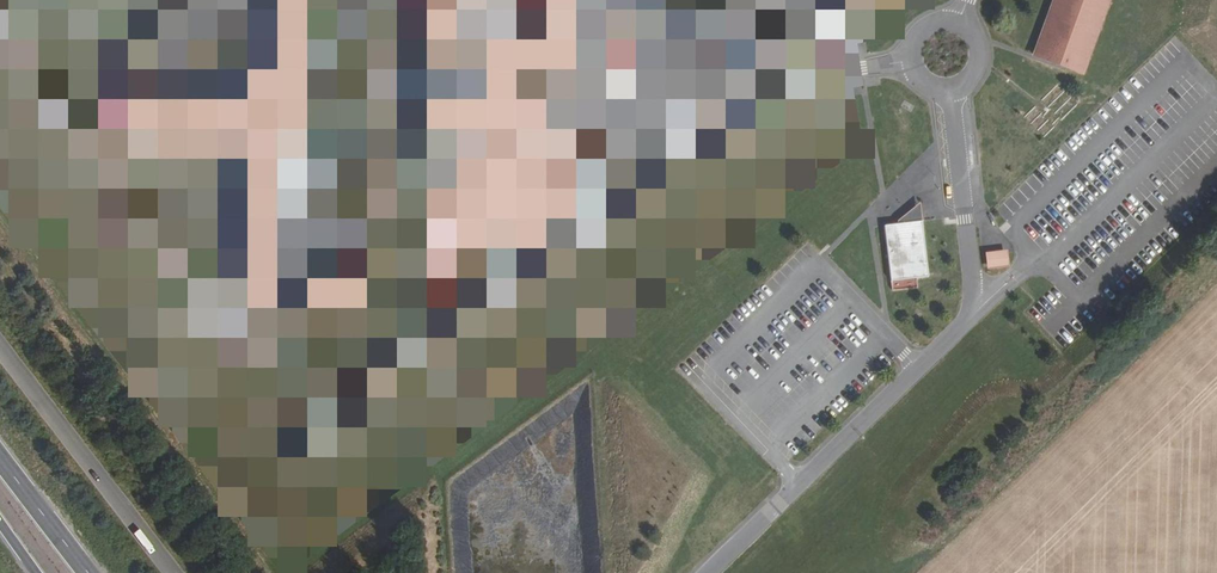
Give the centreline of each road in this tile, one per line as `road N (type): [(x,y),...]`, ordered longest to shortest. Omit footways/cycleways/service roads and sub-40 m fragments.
road 1 (unclassified): [(709,572),(975,312),(950,95)]
road 2 (unclassified): [(0,346),(174,572)]
road 3 (unclassified): [(950,95),(973,83),(983,59),(966,25),(928,23),(910,41),(907,65)]
road 4 (primary): [(89,572),(0,457)]

